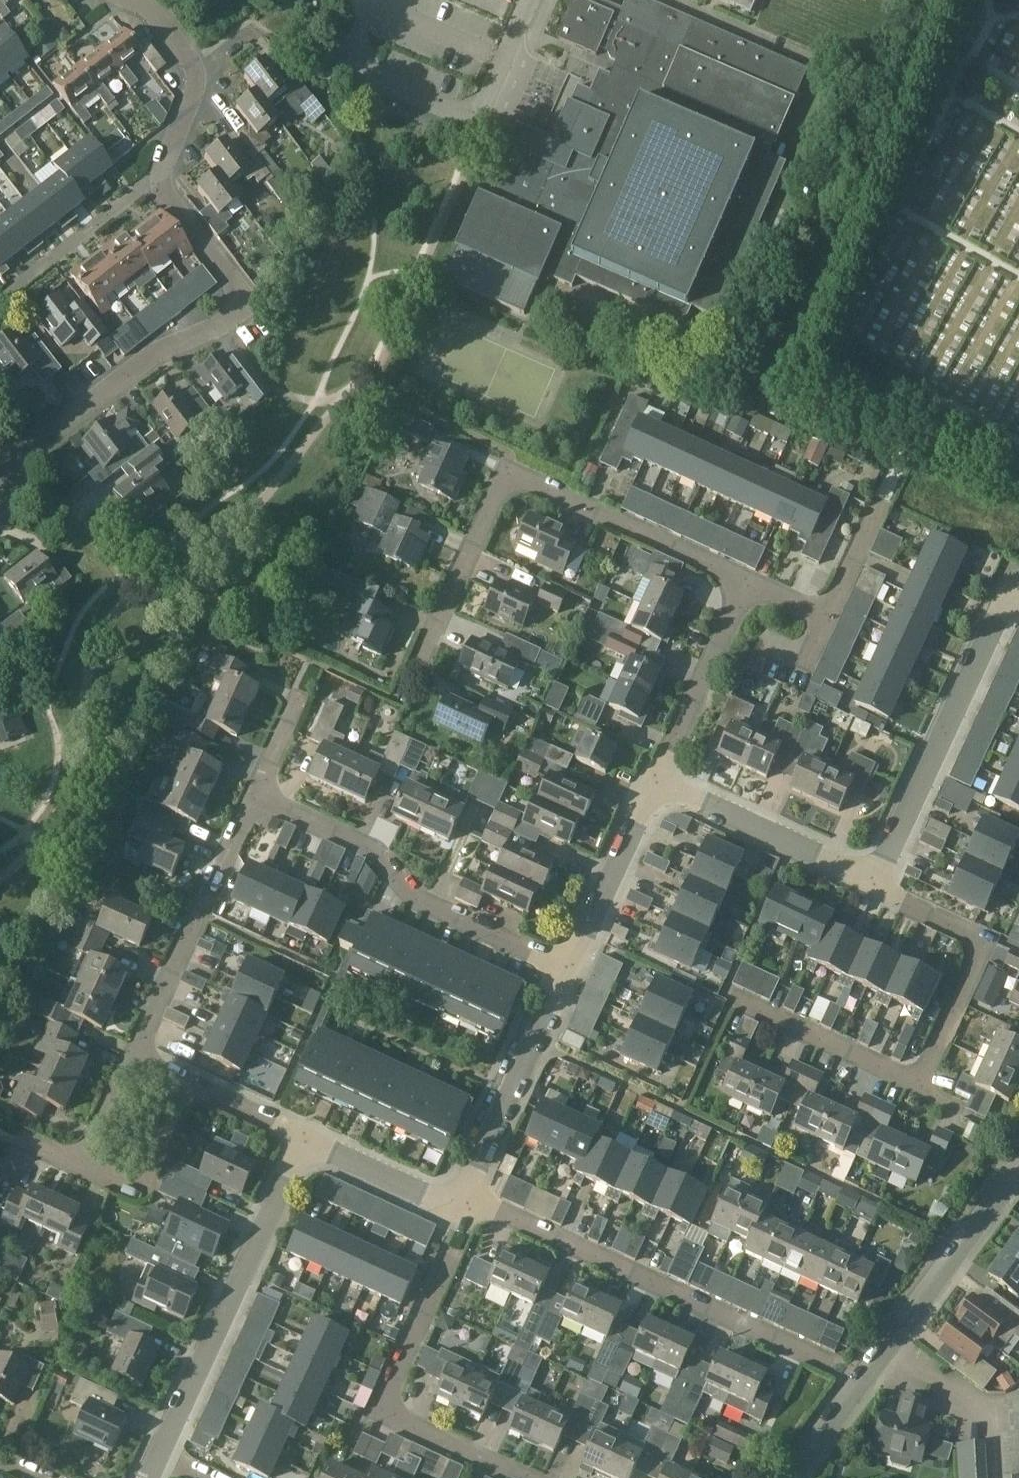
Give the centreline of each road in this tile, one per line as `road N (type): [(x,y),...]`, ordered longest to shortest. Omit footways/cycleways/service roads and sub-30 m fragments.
road 1 (residential): [(411,681),(510,472),(750,583)]
road 2 (residential): [(734,995),(918,1084),(985,942),(874,882)]
road 3 (residential): [(5,484),(33,446),(153,353),(247,306),(167,197),(162,173)]
road 4 (residential): [(830,1368),(468,1198)]
road 5 (unclassified): [(793,1477),(1018,1168)]
road 6 (residential): [(149,1477),(306,1141)]
road 7 (residential): [(569,970),(414,899),(376,851),(254,796)]
road 8 (residential): [(528,0),(476,122),(345,63),(372,0)]
road 9 (residential): [(533,1477),(380,1408),(451,1246)]
road 10 (residential): [(874,882),(1006,603),(1018,598)]
road 11 (residential): [(132,1058),(254,796)]
road 12 (residential): [(468,1198),(569,970)]
road 13 (residential): [(655,782),(874,882)]
road 14 (residential): [(655,782),(750,583)]
road 15 (residential): [(162,173),(194,94),(195,69),(148,10),(127,0)]
road 16 (residential): [(569,970),(655,782)]
road 17 (residential): [(750,583),(821,613),(881,500)]
road 18 (residential): [(0,297),(162,173)]
road 19 (residential): [(306,1141),(132,1058)]
road 20 (residential): [(306,1141),(463,1213),(468,1198)]
road 21 (residential): [(83,1165),(139,1188),(176,1113)]

